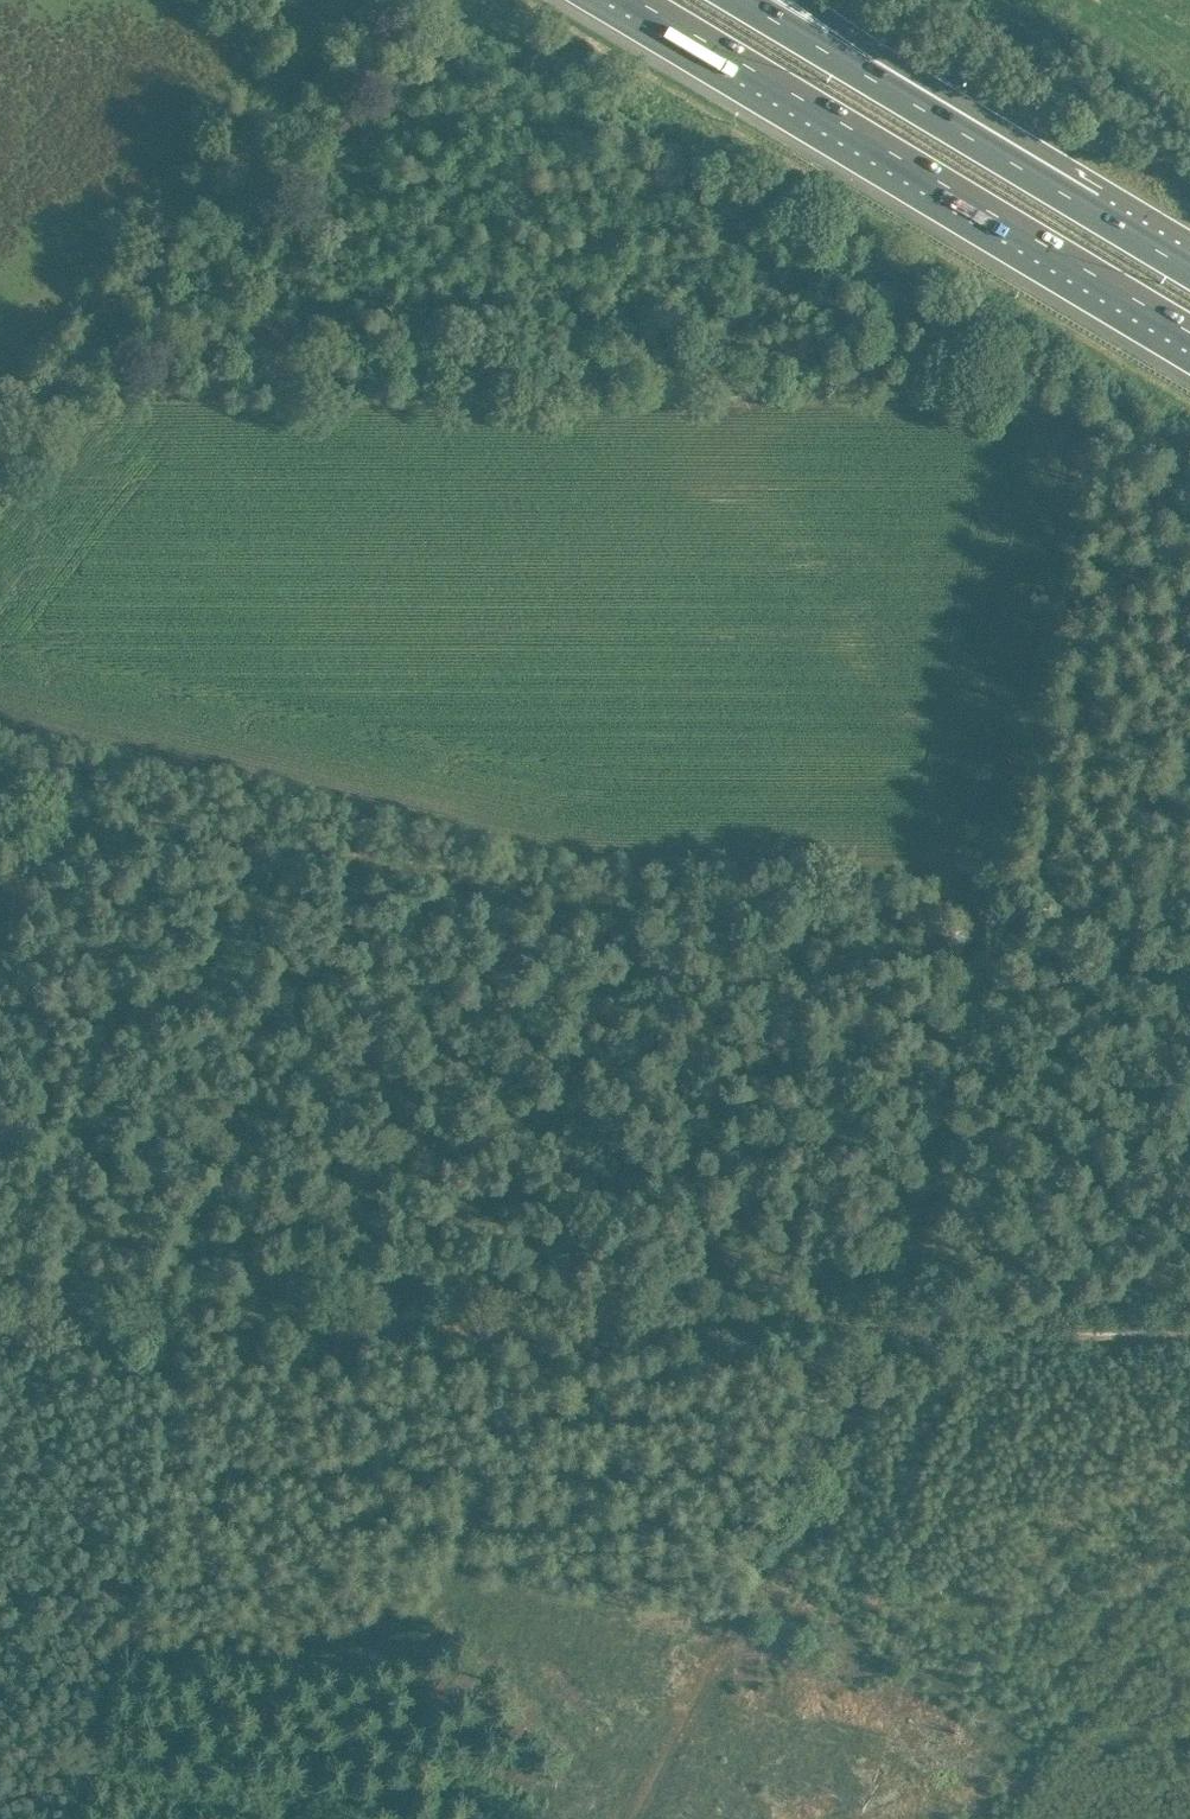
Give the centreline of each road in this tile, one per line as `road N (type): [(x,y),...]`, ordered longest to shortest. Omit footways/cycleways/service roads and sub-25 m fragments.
road 1 (track): [(1189,1323),(0,1311)]
road 2 (motorway): [(636,0),(1189,335)]
road 3 (track): [(0,453),(321,32),(324,0)]
road 4 (motorway): [(1088,207),(742,0)]
road 5 (motorway): [(1088,207),(803,0)]

